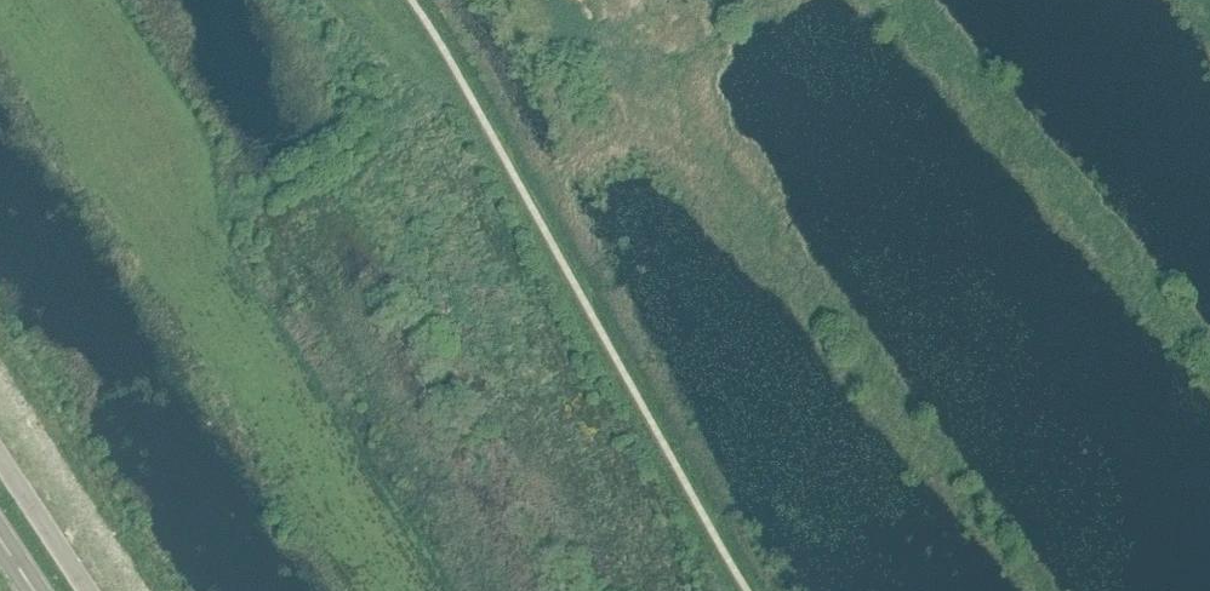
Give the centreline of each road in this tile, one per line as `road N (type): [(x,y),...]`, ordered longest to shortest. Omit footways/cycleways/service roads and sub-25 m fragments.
road 1 (unclassified): [(86,590),(0,462)]

